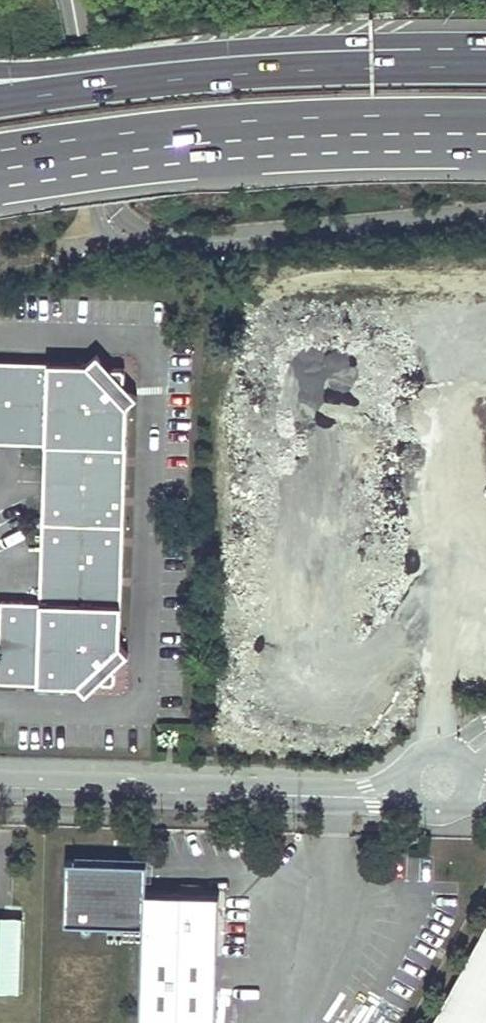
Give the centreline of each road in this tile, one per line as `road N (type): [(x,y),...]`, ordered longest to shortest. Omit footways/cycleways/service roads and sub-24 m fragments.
road 1 (motorway): [(485,63),(172,76),(0,101)]
road 2 (motorway): [(485,58),(357,42),(0,69)]
road 3 (motorway): [(0,151),(168,127),(485,118)]
road 4 (unclassified): [(407,794),(0,787)]

